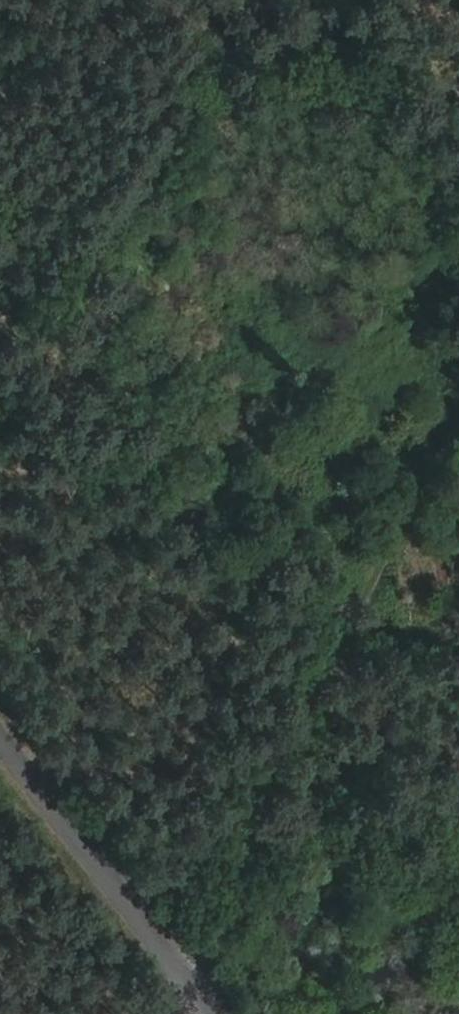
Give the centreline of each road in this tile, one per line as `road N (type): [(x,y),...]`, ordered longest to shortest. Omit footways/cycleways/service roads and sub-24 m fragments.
road 1 (track): [(458,401),(286,728),(191,952)]
road 2 (track): [(0,459),(458,643)]
road 3 (tertiary): [(191,952),(0,714)]

